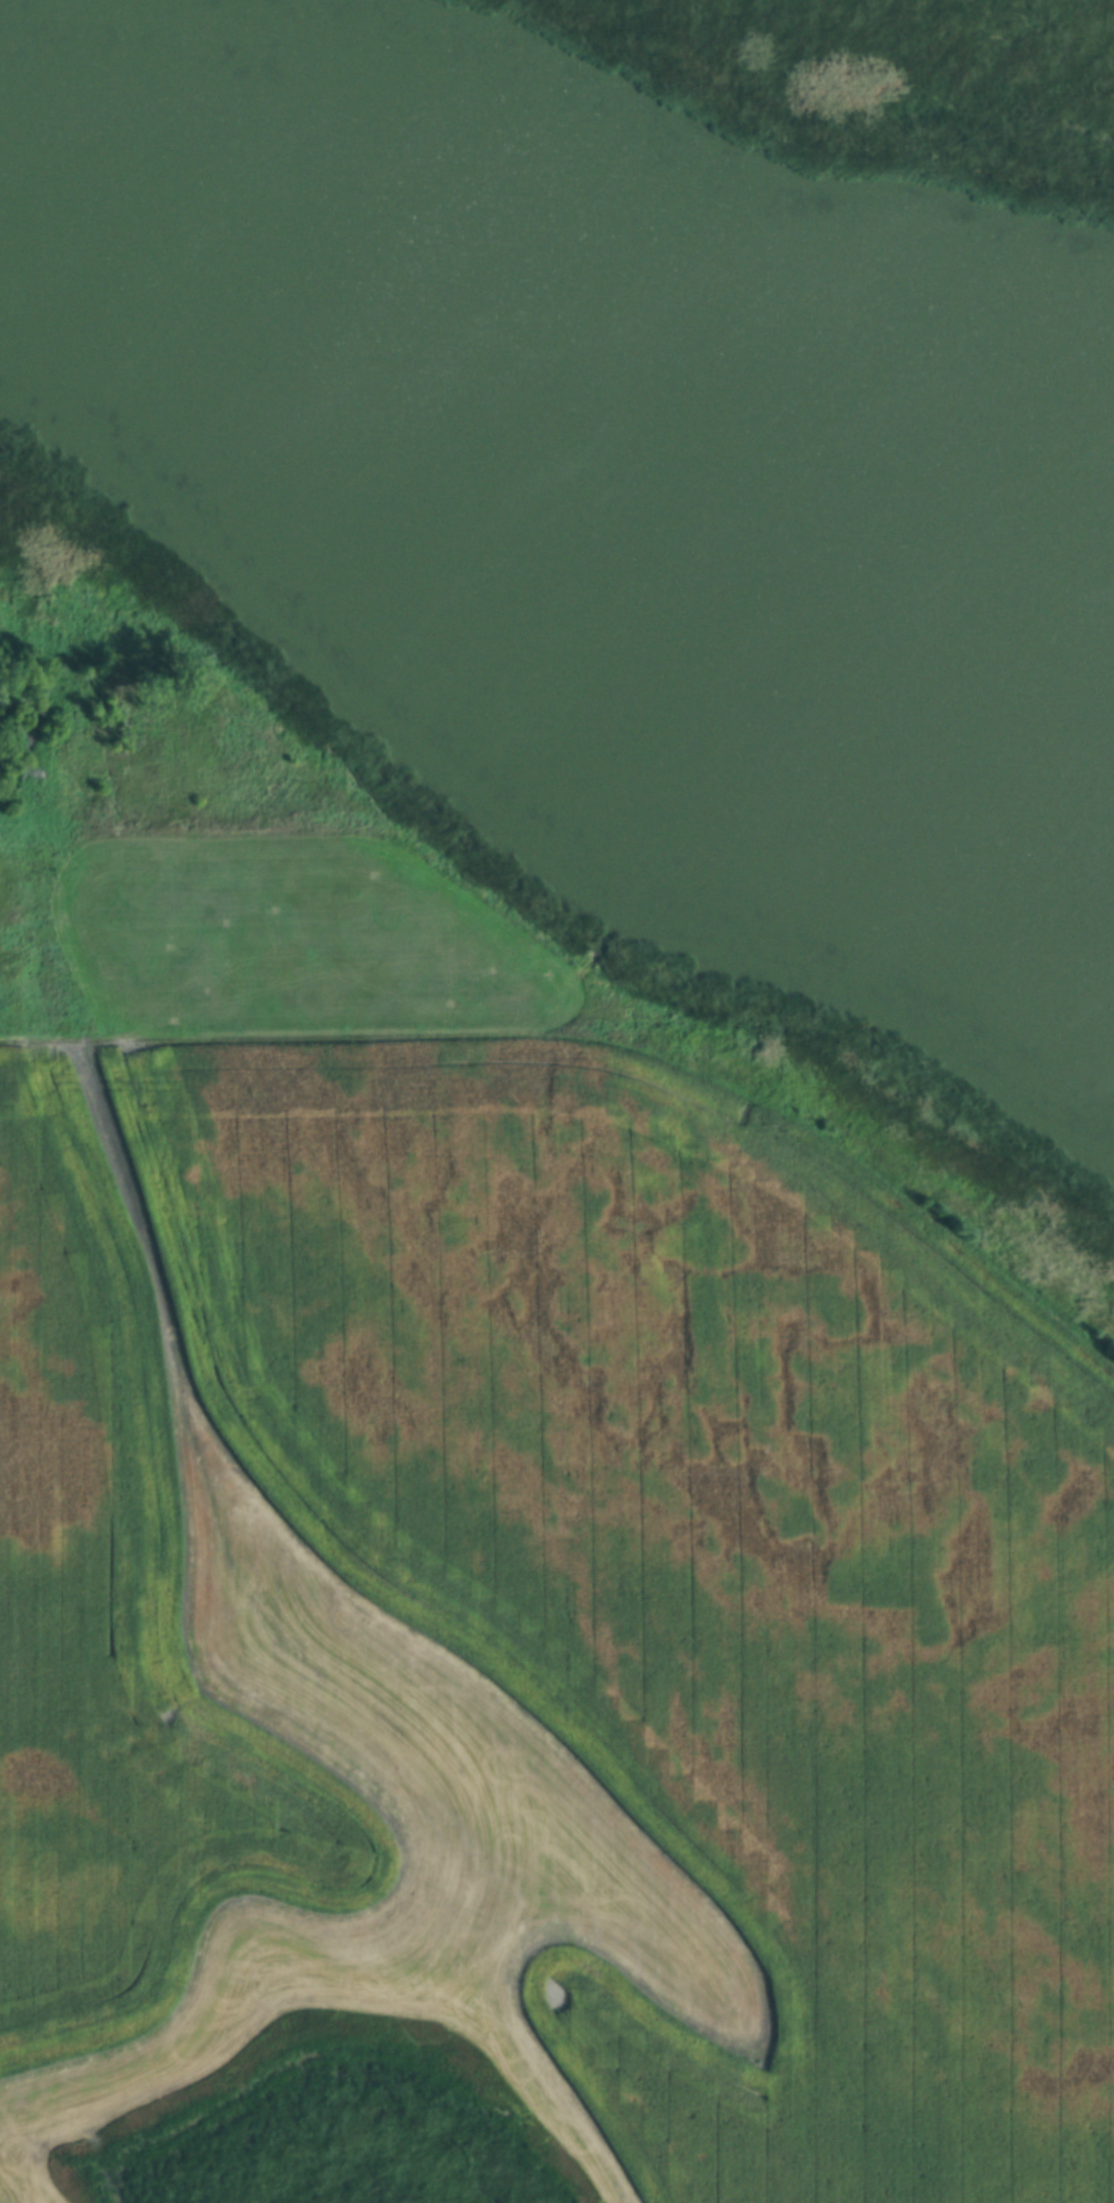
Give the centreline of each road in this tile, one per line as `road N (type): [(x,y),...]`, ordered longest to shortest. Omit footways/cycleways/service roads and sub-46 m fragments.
road 1 (track): [(673,1040),(0,1049)]
road 2 (track): [(1113,1185),(929,1072),(673,1040)]

